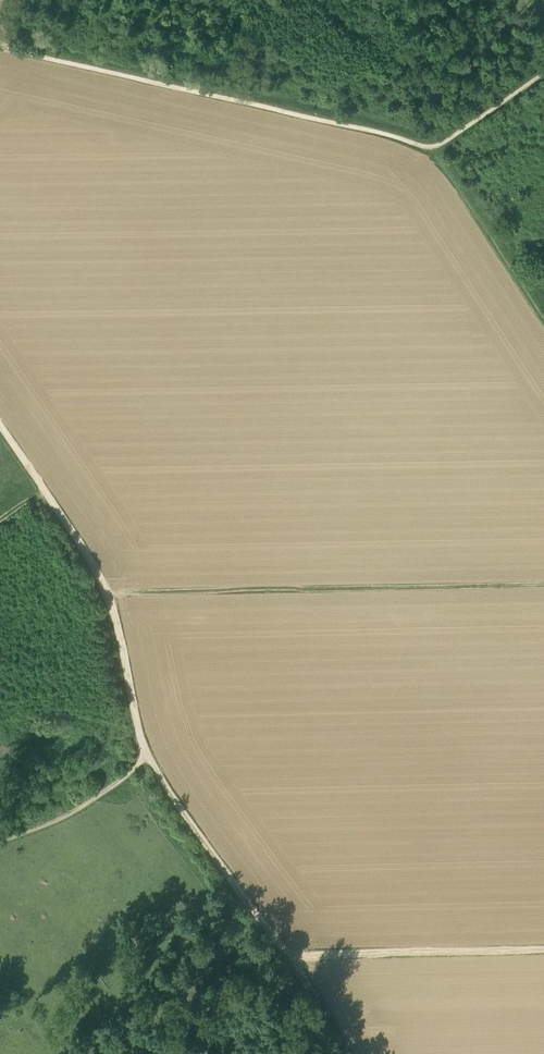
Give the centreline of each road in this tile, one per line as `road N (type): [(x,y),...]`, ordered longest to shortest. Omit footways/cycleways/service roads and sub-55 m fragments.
road 1 (track): [(0,843),(75,812),(148,756),(109,594),(0,425)]
road 2 (track): [(109,594),(543,587)]
road 3 (track): [(543,949),(286,953)]
road 4 (track): [(148,756),(286,953)]
road 5 (track): [(433,147),(543,317)]

